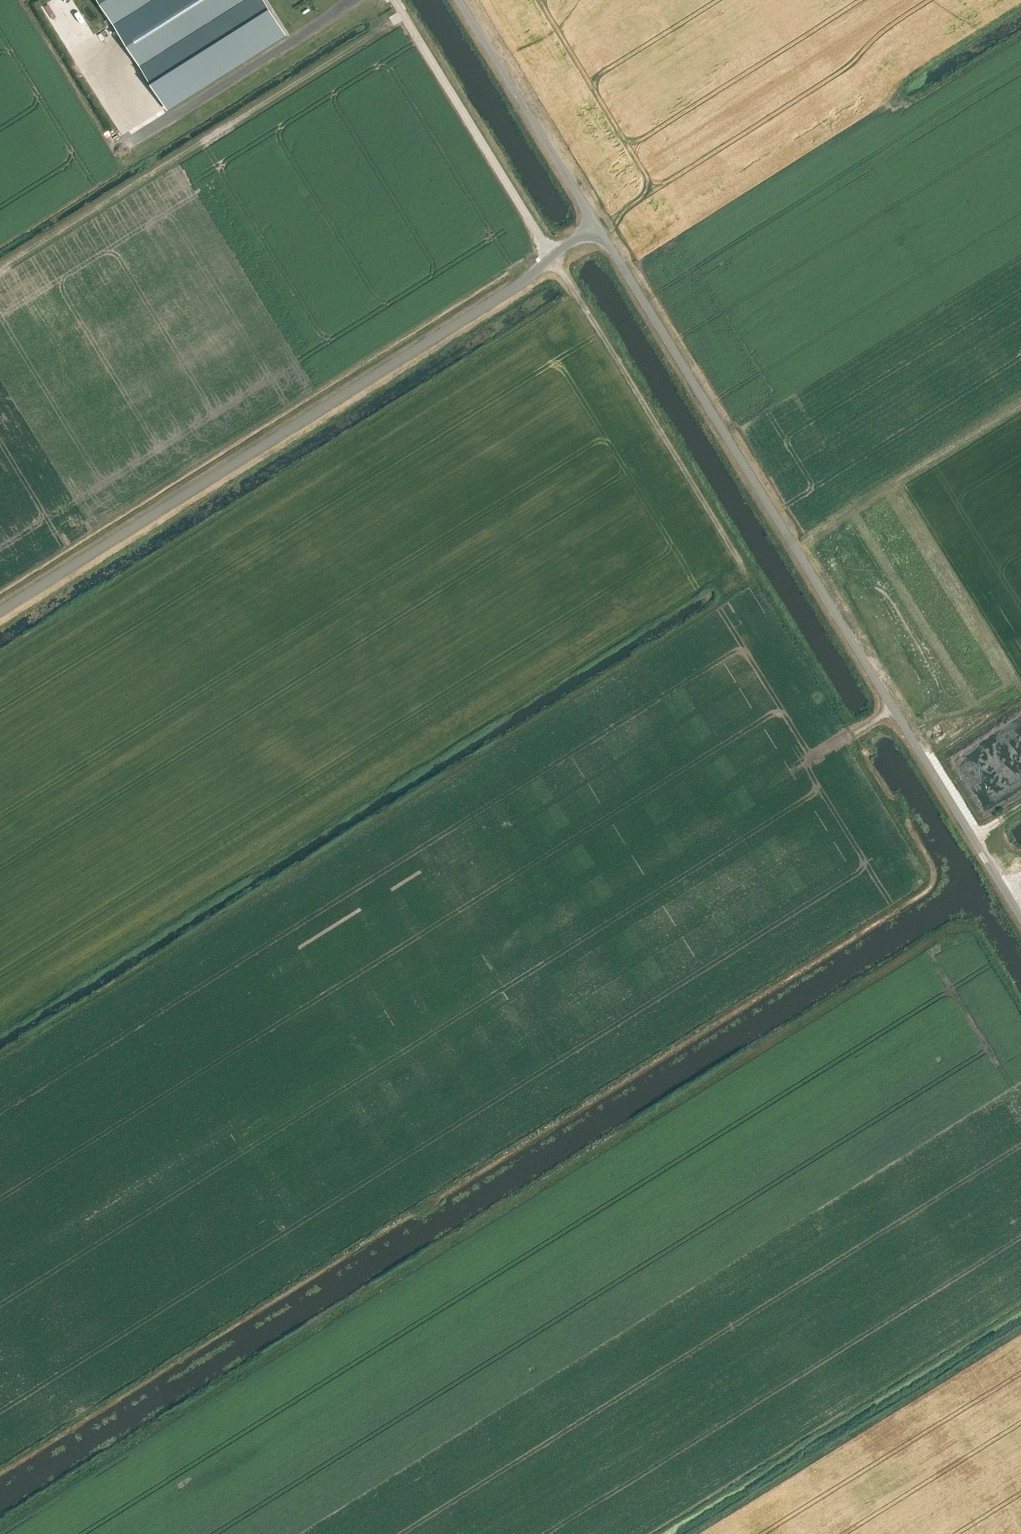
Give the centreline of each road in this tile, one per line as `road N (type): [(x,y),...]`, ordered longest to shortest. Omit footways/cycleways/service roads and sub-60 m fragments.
road 1 (unclassified): [(1020,916),(595,224)]
road 2 (unclassified): [(0,610),(516,286),(595,224)]
road 3 (unclassified): [(595,224),(458,0)]

